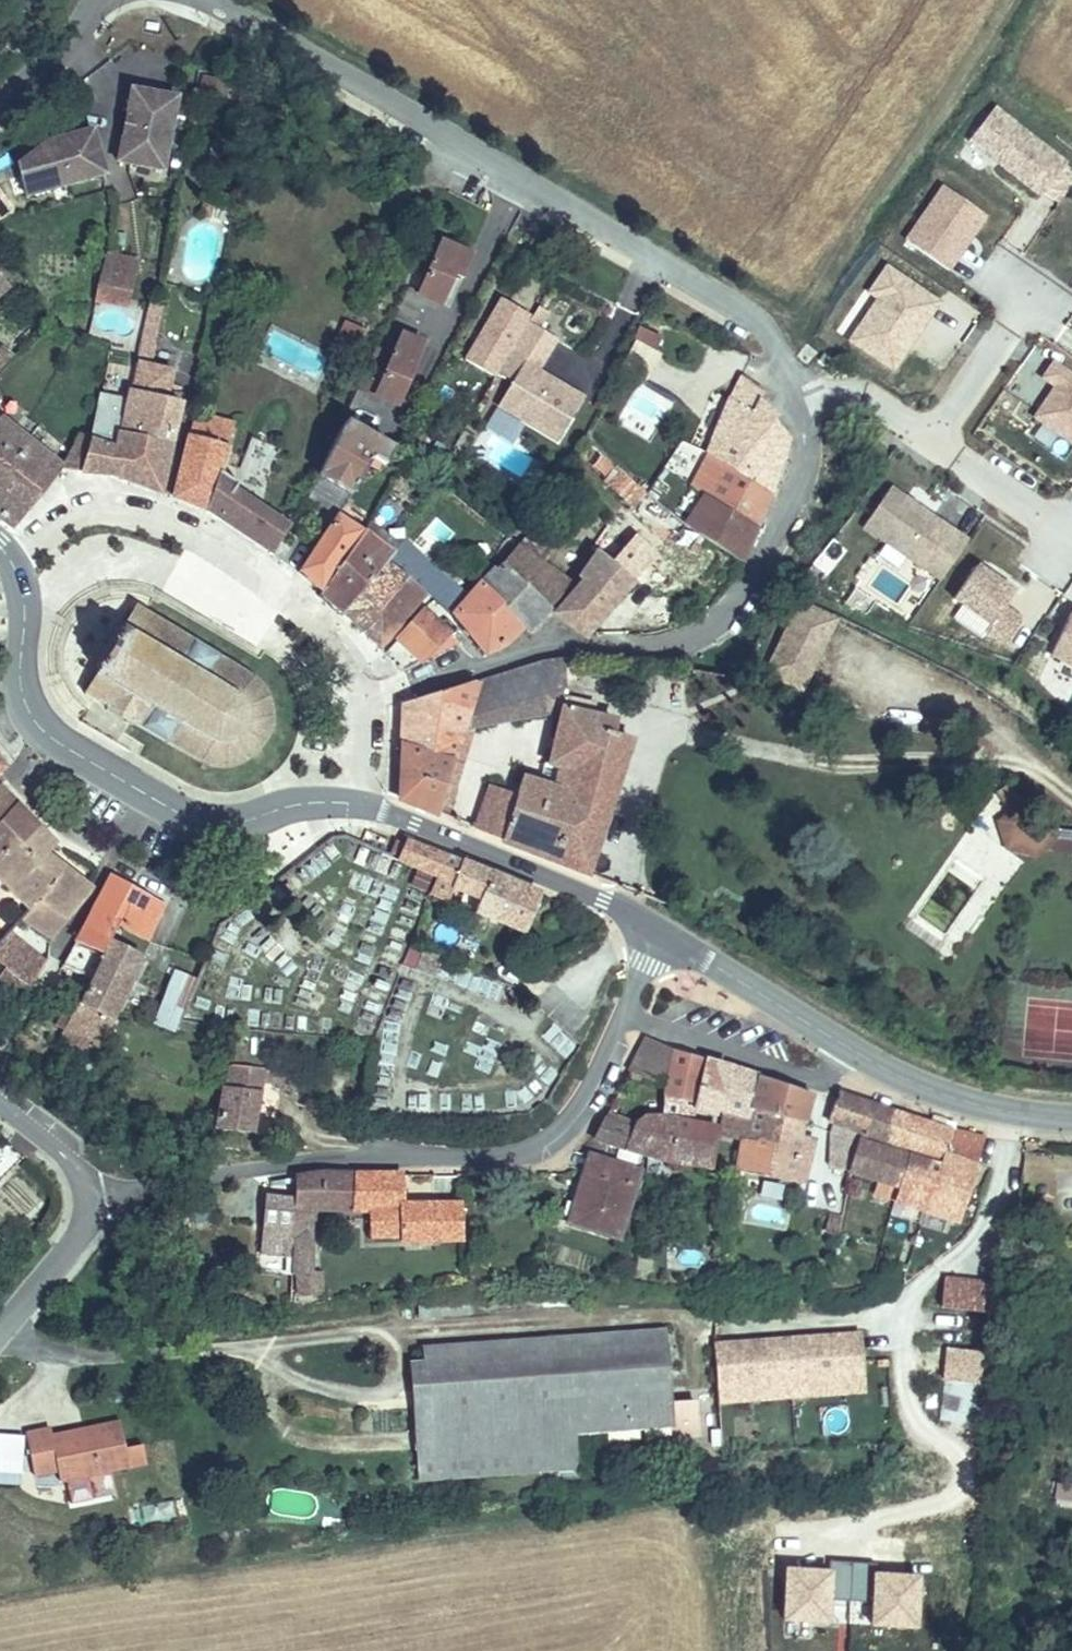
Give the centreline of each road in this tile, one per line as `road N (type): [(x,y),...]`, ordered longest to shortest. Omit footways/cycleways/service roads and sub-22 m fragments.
road 1 (residential): [(798,399),(748,316),(202,0)]
road 2 (residential): [(661,934),(599,1075),(574,1115),(538,1144),(477,1157),(329,1157),(89,1200)]
road 3 (residential): [(354,697),(519,657),(704,636),(725,620),(784,535),(806,455),(798,399)]
road 4 (tertiary): [(11,562),(23,601),(23,696),(43,731),(67,750),(200,822),(348,803)]
road 5 (tertiary): [(1071,1119),(981,1106),(906,1080),(661,934)]
road 6 (residential): [(354,697),(327,644),(275,594),(157,518),(95,513),(11,562)]
road 7 (tertiary): [(661,934),(552,876),(423,823),(348,803)]
road 8 (residential): [(932,442),(1035,299)]
road 9 (residential): [(1071,542),(932,442)]
road 10 (tertiary): [(0,1333),(72,1247),(88,1222),(89,1200)]
road 11 (residential): [(932,442),(853,393),(798,399)]
road 12 (unclassified): [(0,105),(48,70),(100,0)]
road 13 (tertiary): [(89,1200),(58,1152),(0,1105)]

